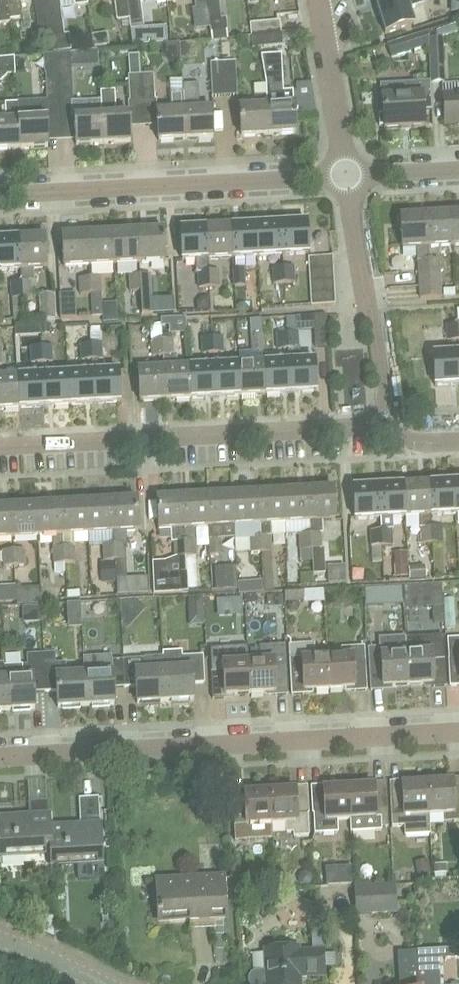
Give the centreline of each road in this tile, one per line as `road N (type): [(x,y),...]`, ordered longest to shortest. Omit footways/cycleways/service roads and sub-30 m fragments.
road 1 (residential): [(0,754),(458,730)]
road 2 (residential): [(0,445),(387,427)]
road 3 (residential): [(0,194),(350,177)]
road 4 (residential): [(387,427),(350,177)]
road 5 (residential): [(350,177),(318,0)]

